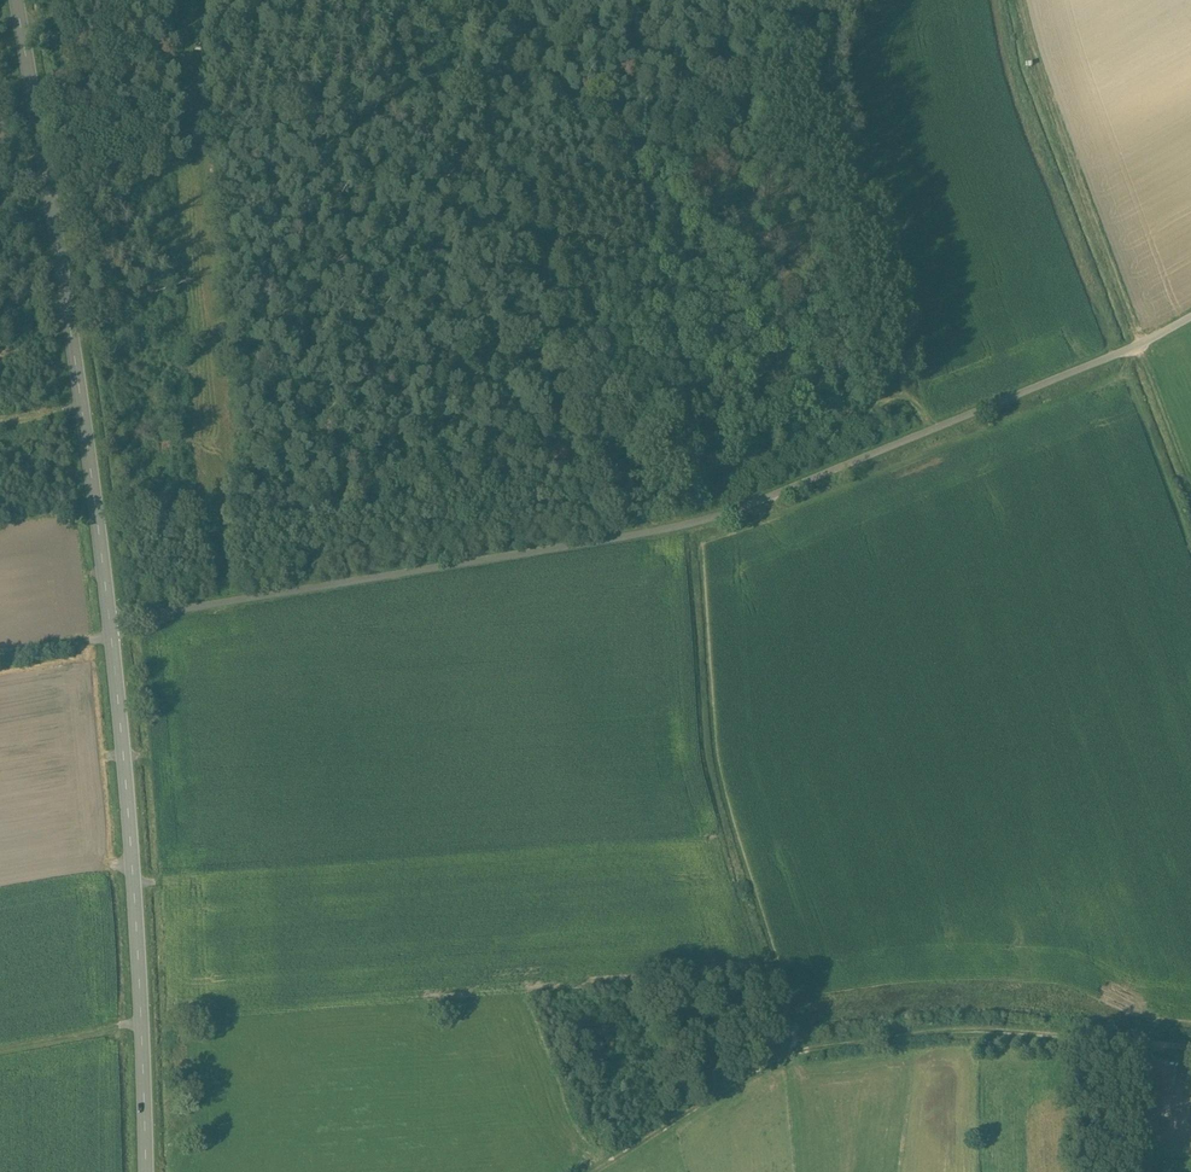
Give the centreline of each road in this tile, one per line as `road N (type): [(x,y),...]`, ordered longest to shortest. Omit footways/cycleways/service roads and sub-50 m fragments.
road 1 (unclassified): [(110,623),(680,526),(1144,343),(1190,315)]
road 2 (tertiary): [(16,0),(110,623)]
road 3 (track): [(594,1171),(745,1070),(804,1049),(970,1030),(1152,1043)]
road 4 (tertiary): [(110,623),(144,1020),(146,1171)]
road 5 (track): [(1144,343),(1064,136),(1023,0)]
road 6 (track): [(0,1046),(144,1020)]

